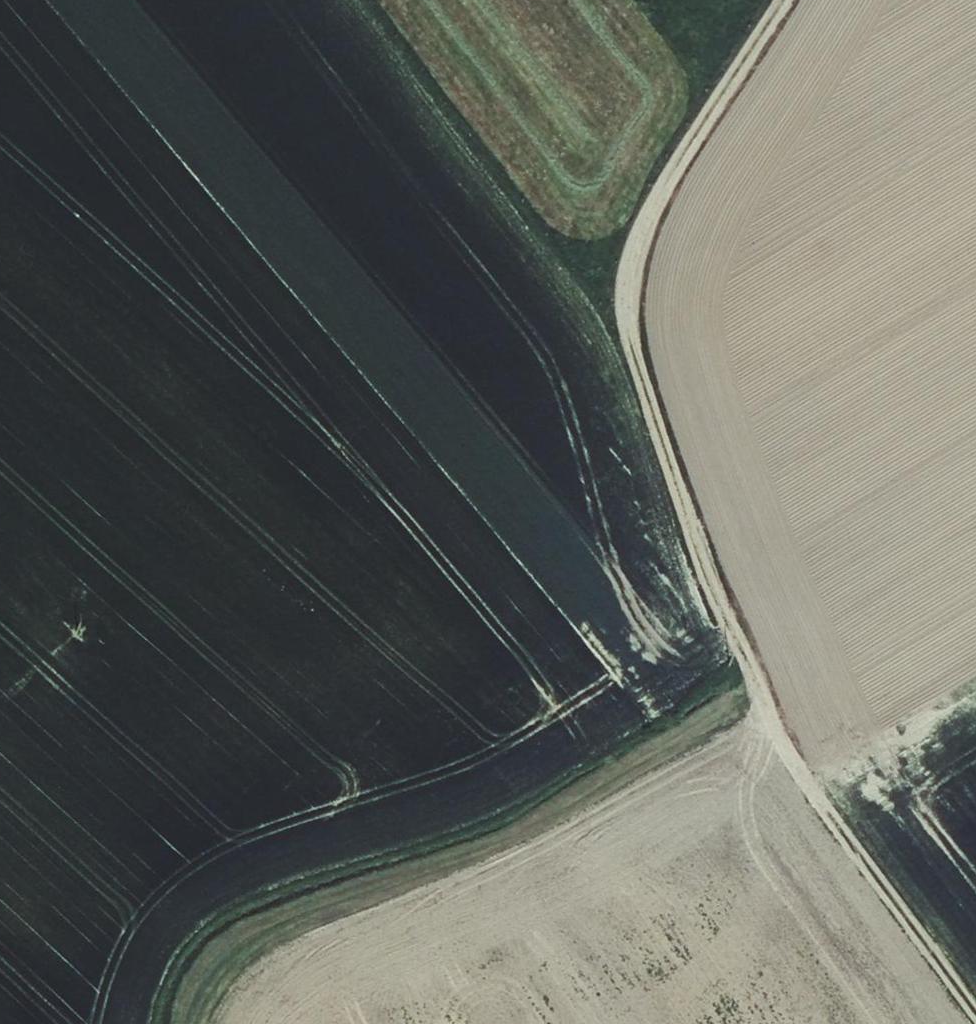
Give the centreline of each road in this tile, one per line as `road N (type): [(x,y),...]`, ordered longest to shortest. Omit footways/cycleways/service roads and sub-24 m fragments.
road 1 (track): [(785,0),(658,195),(633,258),(626,311),(716,594),(786,748),(975,1014)]

